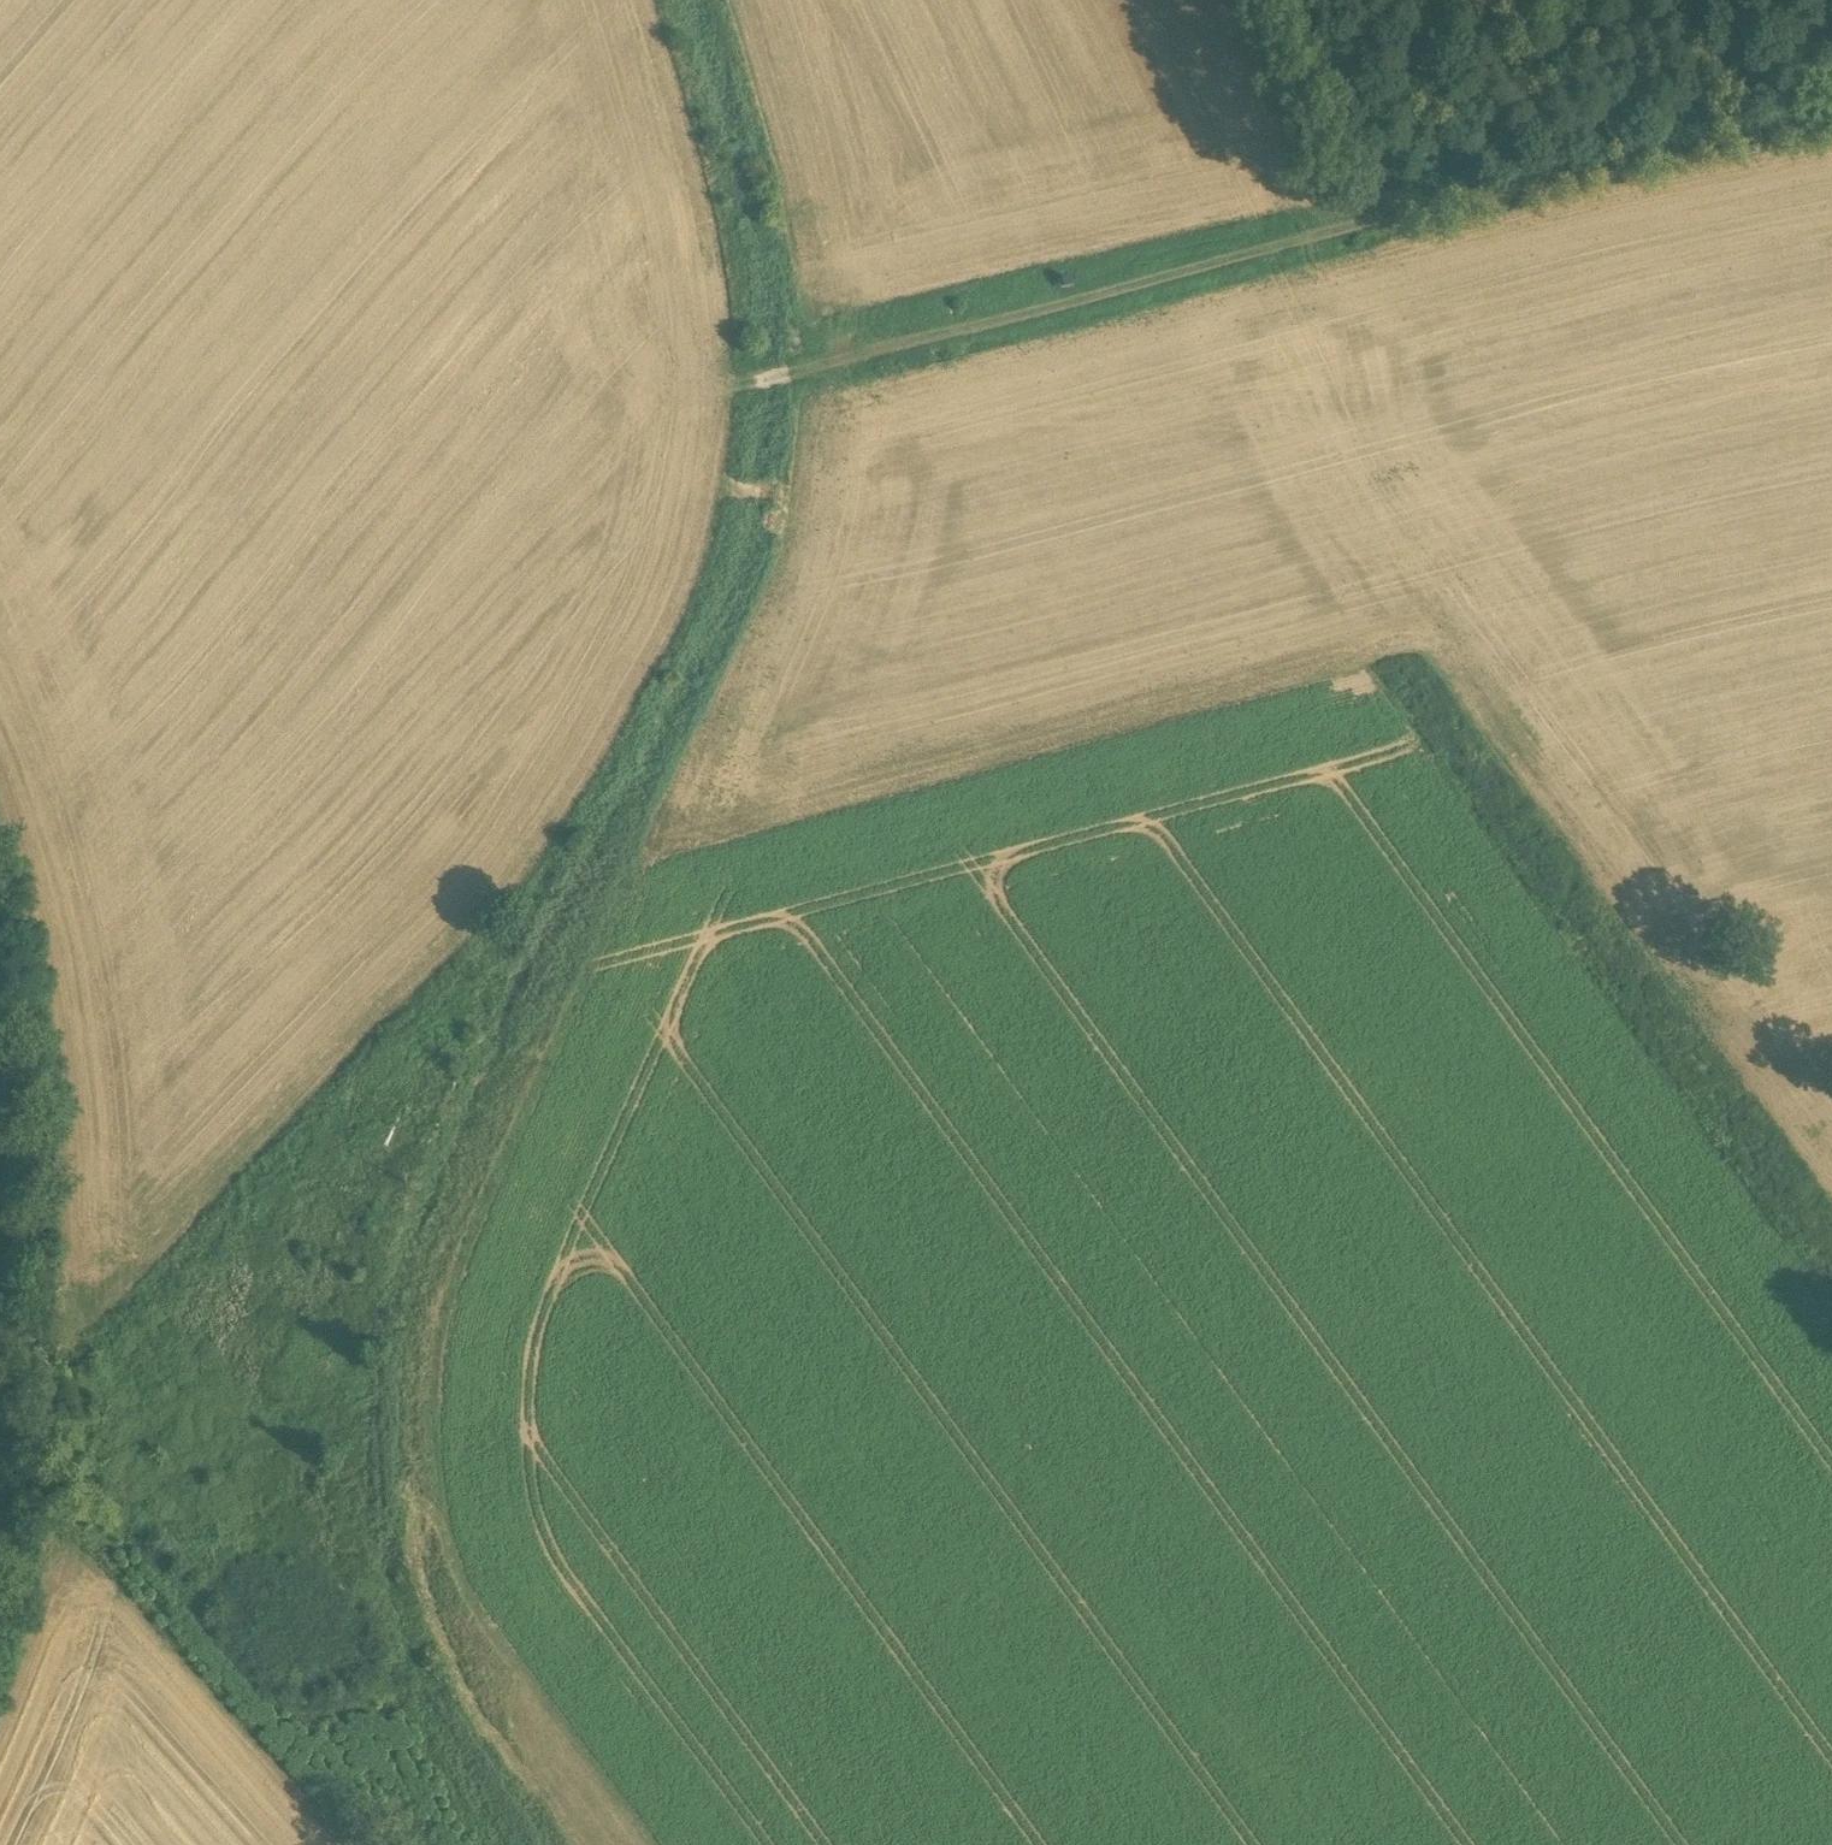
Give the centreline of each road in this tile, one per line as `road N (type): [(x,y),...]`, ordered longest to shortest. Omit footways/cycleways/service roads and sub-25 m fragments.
road 1 (track): [(1831,130),(1361,237),(758,401)]

